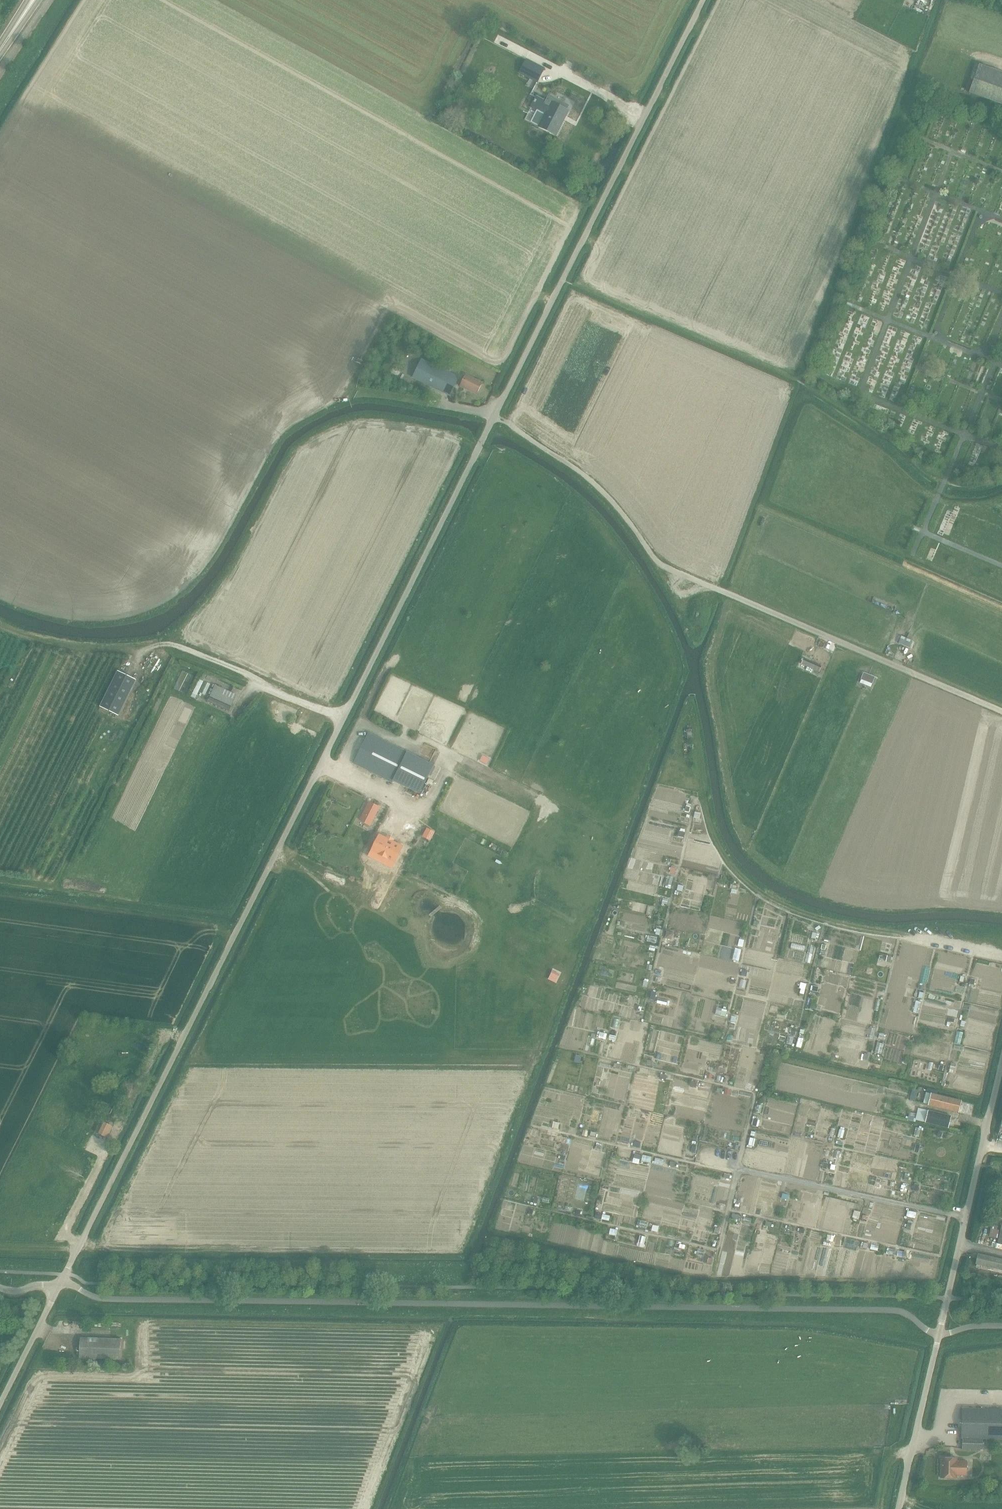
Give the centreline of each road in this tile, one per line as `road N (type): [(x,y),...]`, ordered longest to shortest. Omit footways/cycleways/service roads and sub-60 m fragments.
road 1 (unclassified): [(0,1403),(706,0)]
road 2 (unclassified): [(898,1508),(1001,1068)]
road 3 (track): [(1001,954),(842,926),(753,886),(713,841),(700,729)]

